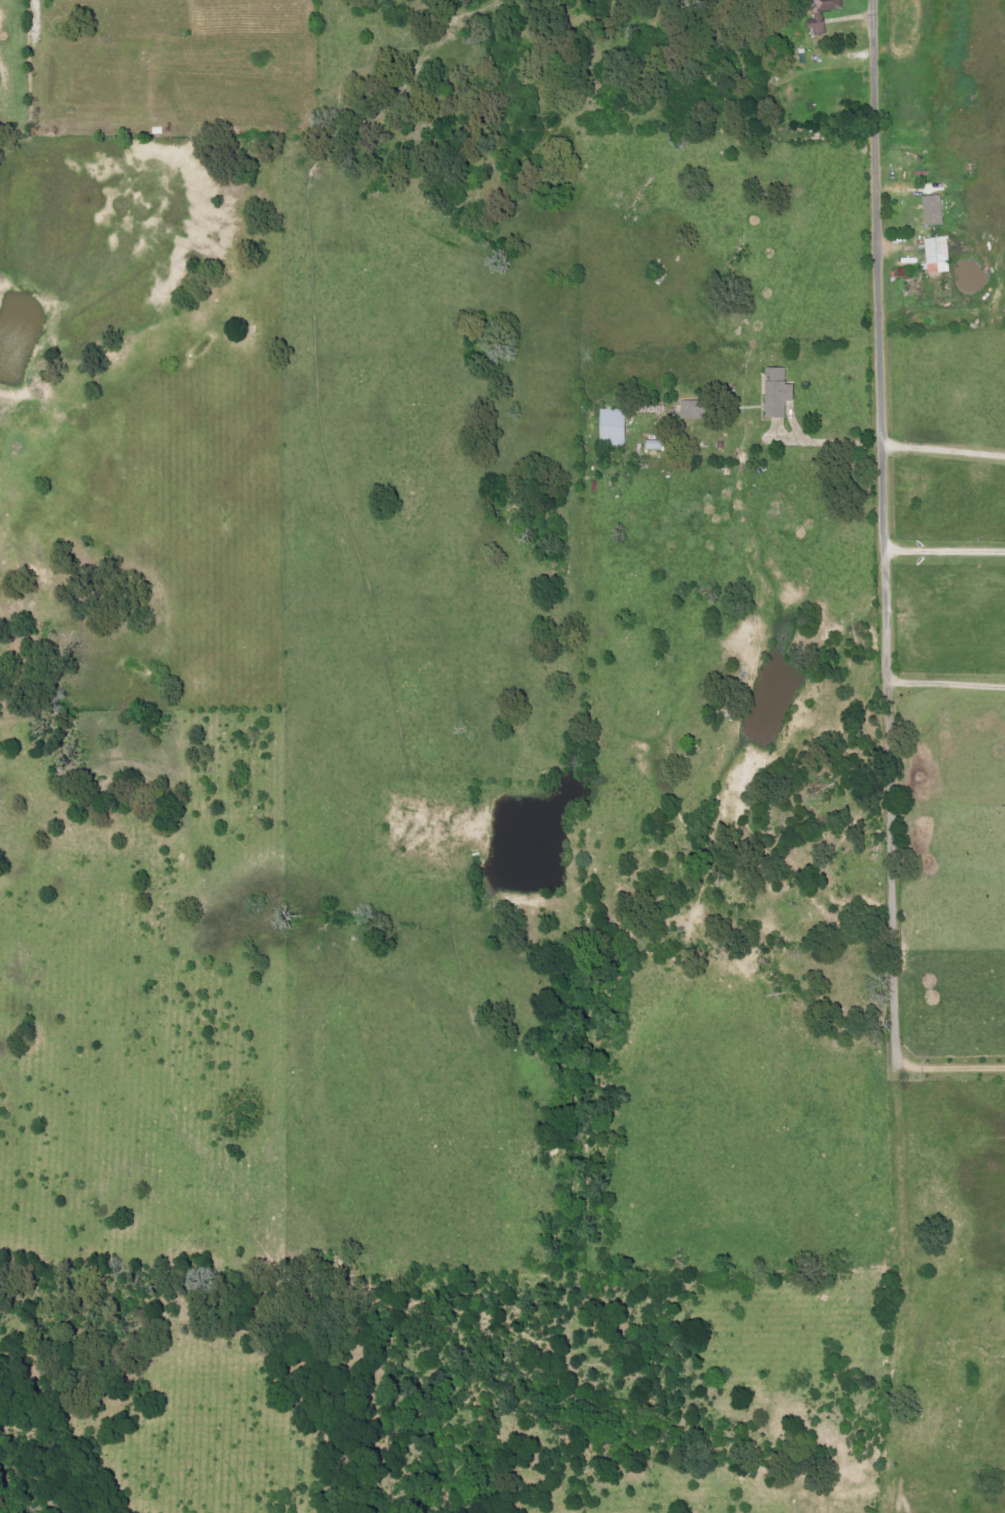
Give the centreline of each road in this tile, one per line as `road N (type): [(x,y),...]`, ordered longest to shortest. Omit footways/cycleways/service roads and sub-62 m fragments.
road 1 (residential): [(899,1512),(919,1442),(885,671),(875,0)]

